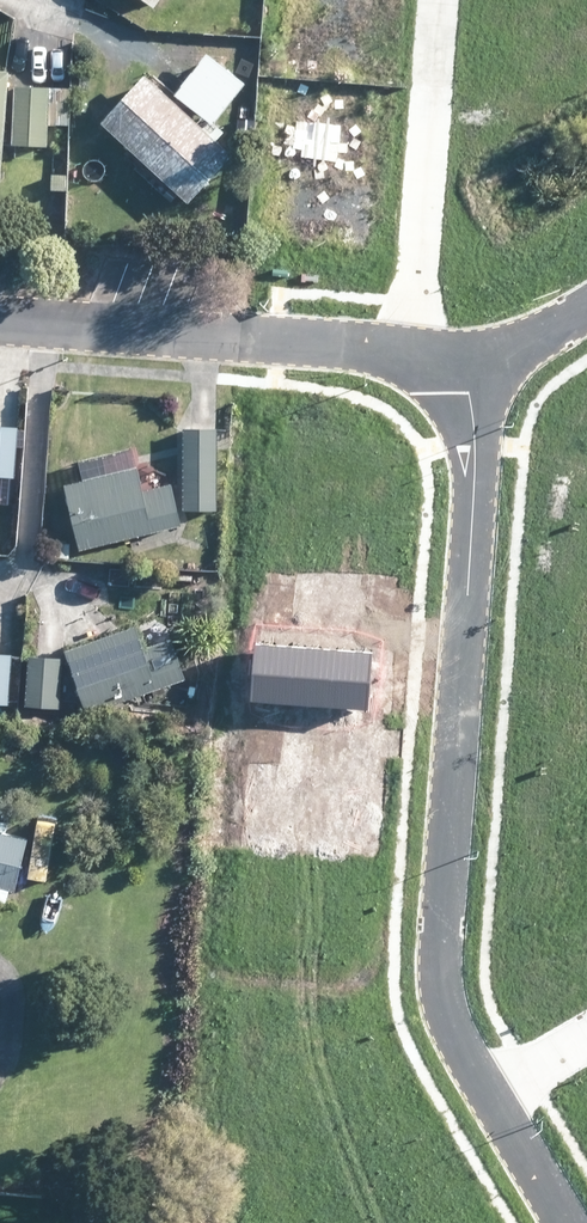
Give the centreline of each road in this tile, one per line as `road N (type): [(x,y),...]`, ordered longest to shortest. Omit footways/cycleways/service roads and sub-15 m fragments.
road 1 (residential): [(463,353),(472,474),(442,1010),(492,1094)]
road 2 (residential): [(0,318),(414,351)]
road 3 (residential): [(440,0),(414,351)]
road 4 (residential): [(492,1094),(565,1222)]
road 5 (residential): [(463,353),(527,342),(586,304)]

